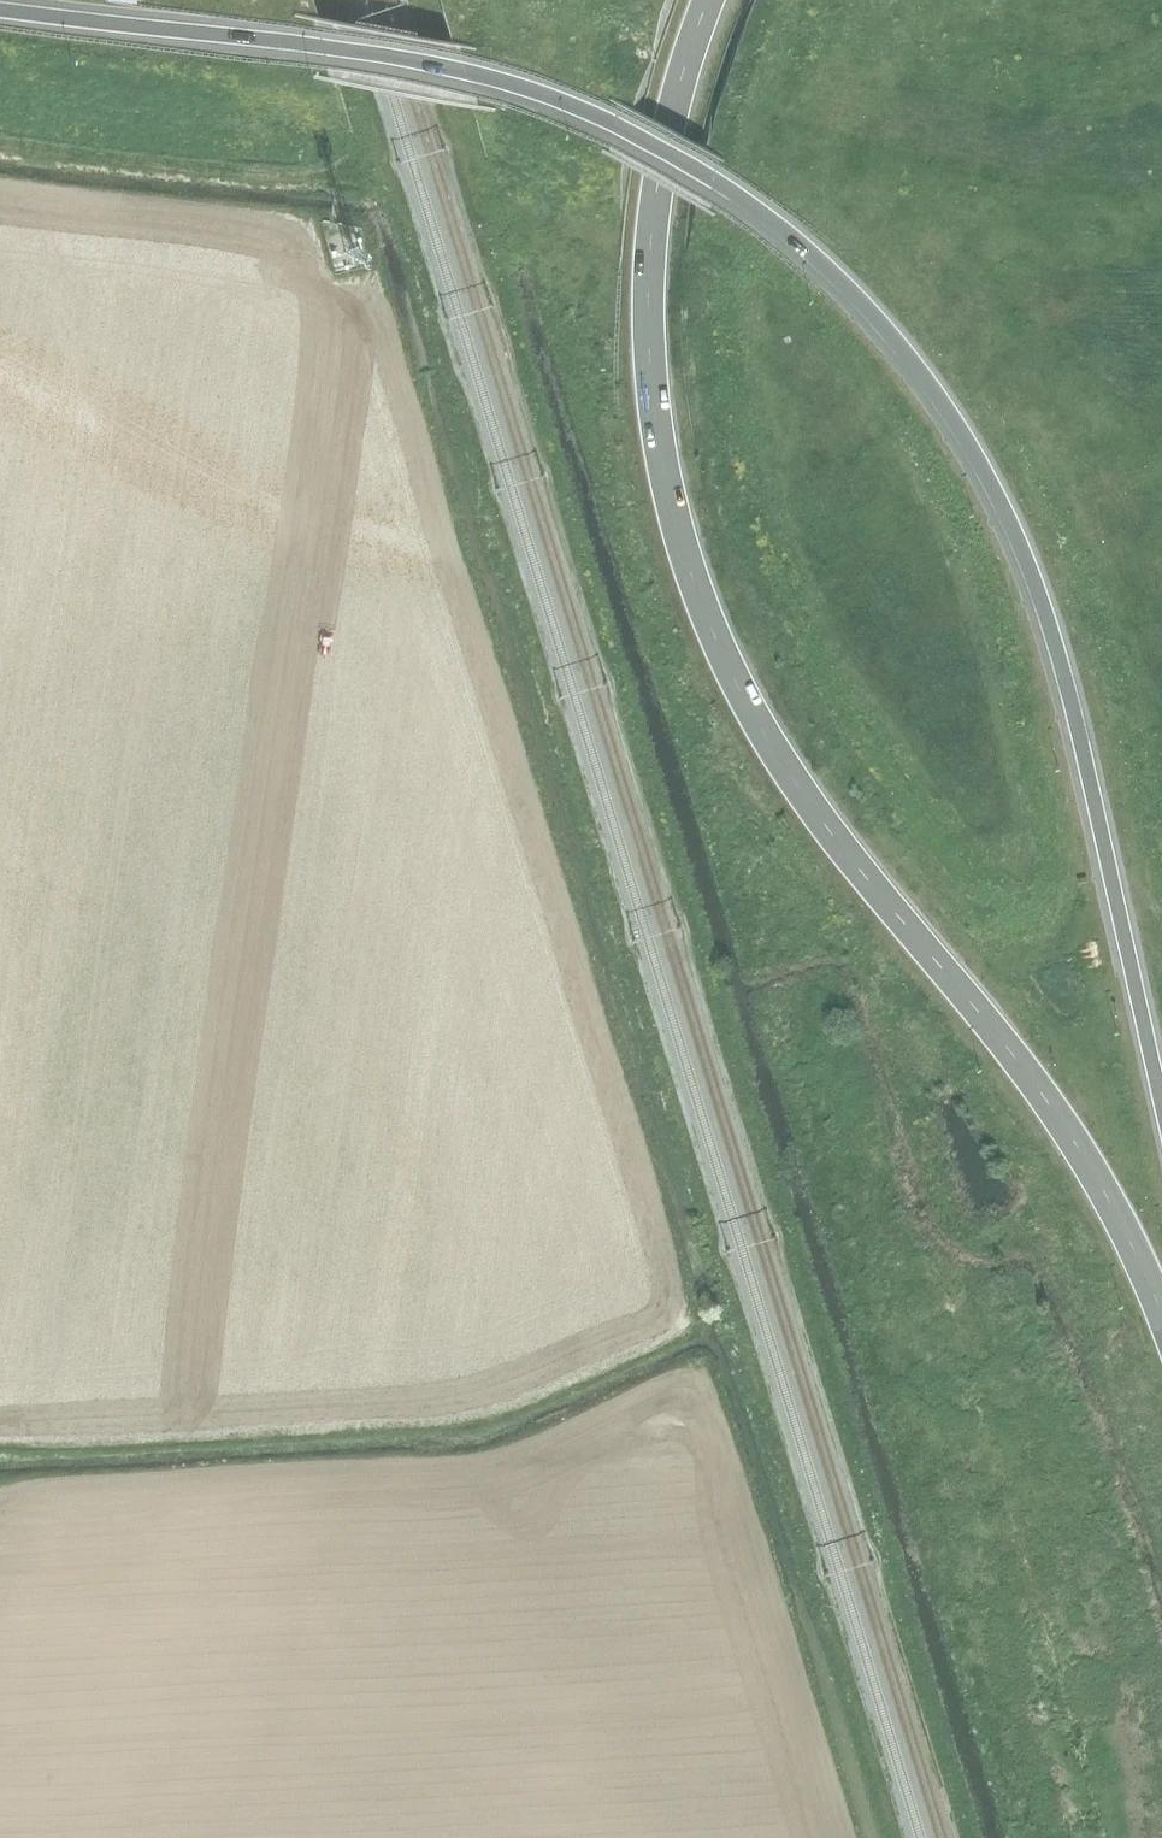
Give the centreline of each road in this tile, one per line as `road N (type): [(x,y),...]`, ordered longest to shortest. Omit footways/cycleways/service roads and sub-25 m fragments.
road 1 (trunk): [(0,11),(353,54),(508,90),(662,155),(828,277),(931,395),(996,503),(1029,577),(1071,708),(1161,1111)]
road 2 (trunk): [(706,0),(655,191),(647,302),(653,416),(692,582),(735,685),(794,785),(1045,1101),(1106,1199),(1161,1319)]

